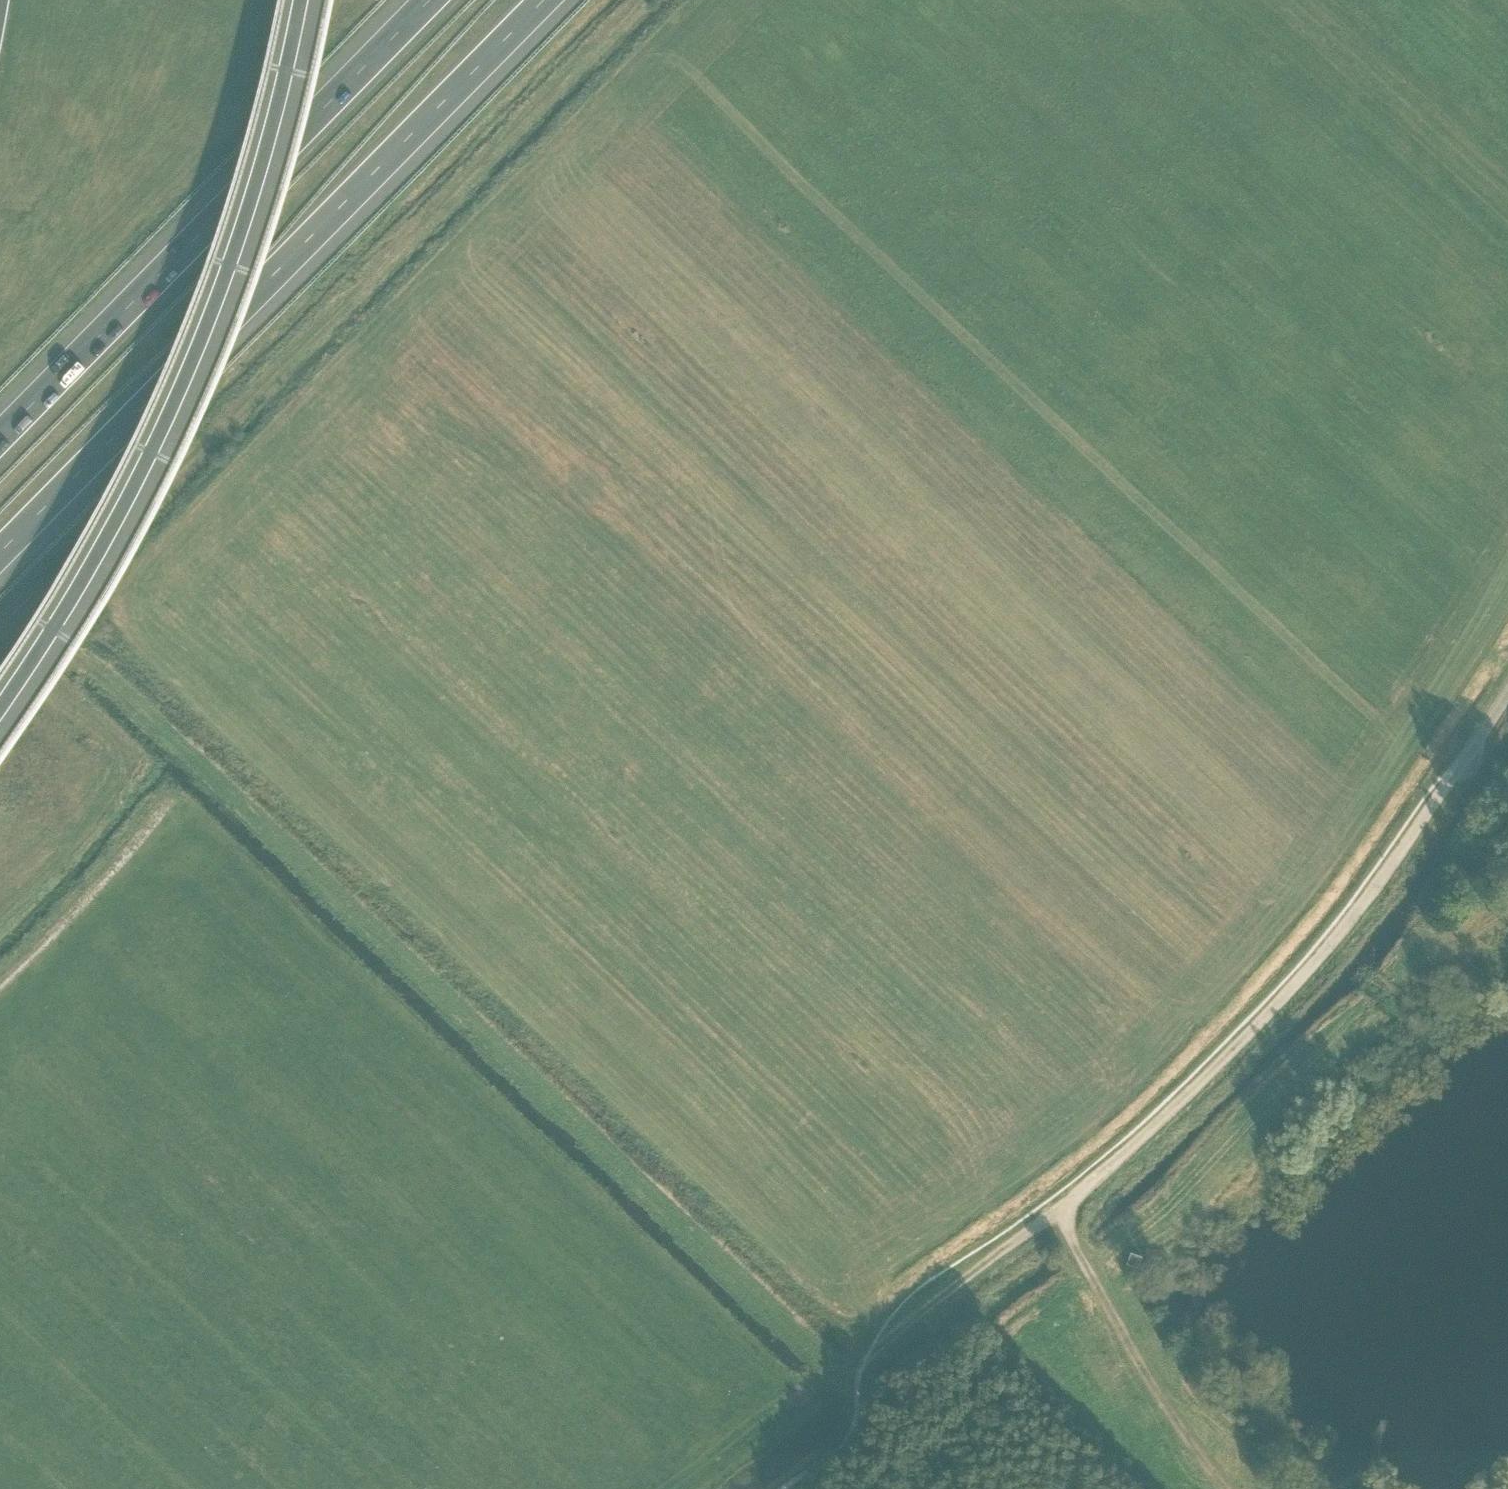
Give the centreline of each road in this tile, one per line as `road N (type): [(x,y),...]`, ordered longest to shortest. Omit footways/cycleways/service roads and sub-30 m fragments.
road 1 (track): [(1064,1206),(895,1337),(843,1368),(819,1364),(98,672)]
road 2 (track): [(1231,1488),(1185,1438),(1122,1335),(1064,1206),(1134,1150),(1286,999),(1459,766)]
road 3 (motorway): [(0,554),(544,0)]
road 4 (motorway): [(0,709),(111,532),(204,334),(259,170),(298,0)]
road 5 (motorway): [(431,0),(0,439)]

